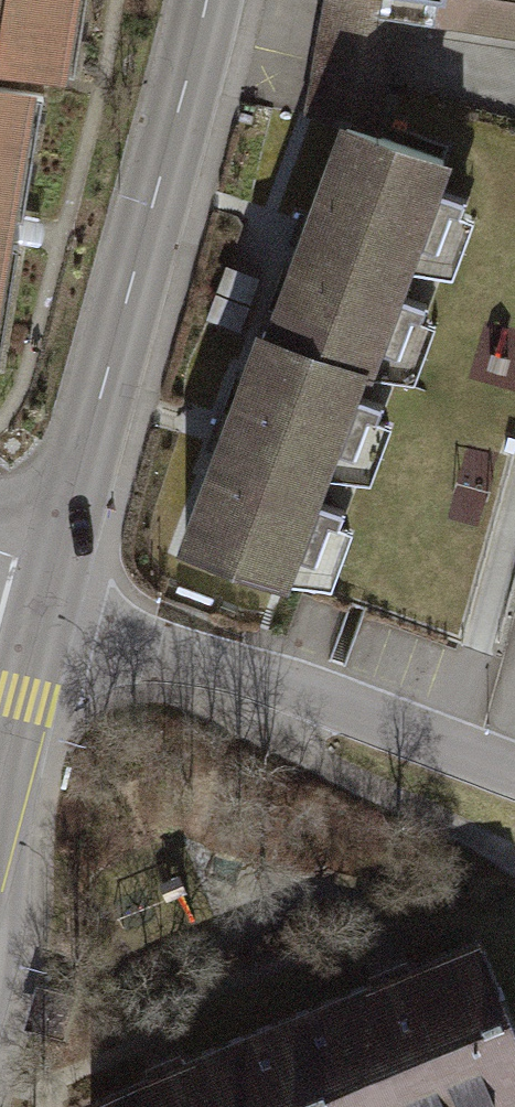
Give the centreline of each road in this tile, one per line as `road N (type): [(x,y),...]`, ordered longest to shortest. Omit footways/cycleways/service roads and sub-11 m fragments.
road 1 (tertiary): [(217,0),(53,601)]
road 2 (residential): [(514,772),(53,601)]
road 3 (tertiary): [(53,601),(0,802)]

